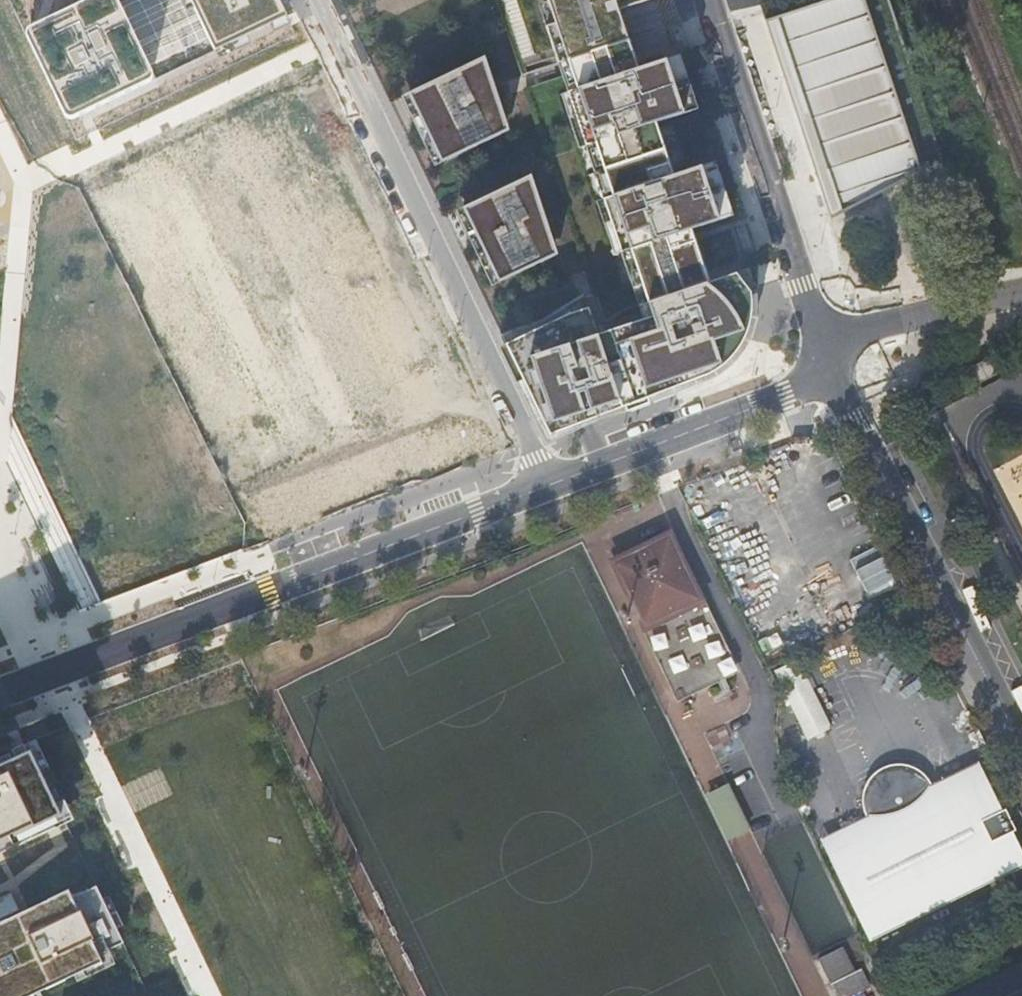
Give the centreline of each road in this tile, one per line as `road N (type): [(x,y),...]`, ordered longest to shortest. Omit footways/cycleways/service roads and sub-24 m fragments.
road 1 (residential): [(543,486),(310,0)]
road 2 (residential): [(1021,744),(827,357)]
road 3 (residential): [(827,357),(712,0)]
road 4 (residential): [(543,486),(786,396),(827,357)]
road 5 (residential): [(267,592),(543,486)]
road 6 (residential): [(14,688),(267,592)]
road 7 (residential): [(827,357),(871,330),(1021,291)]

